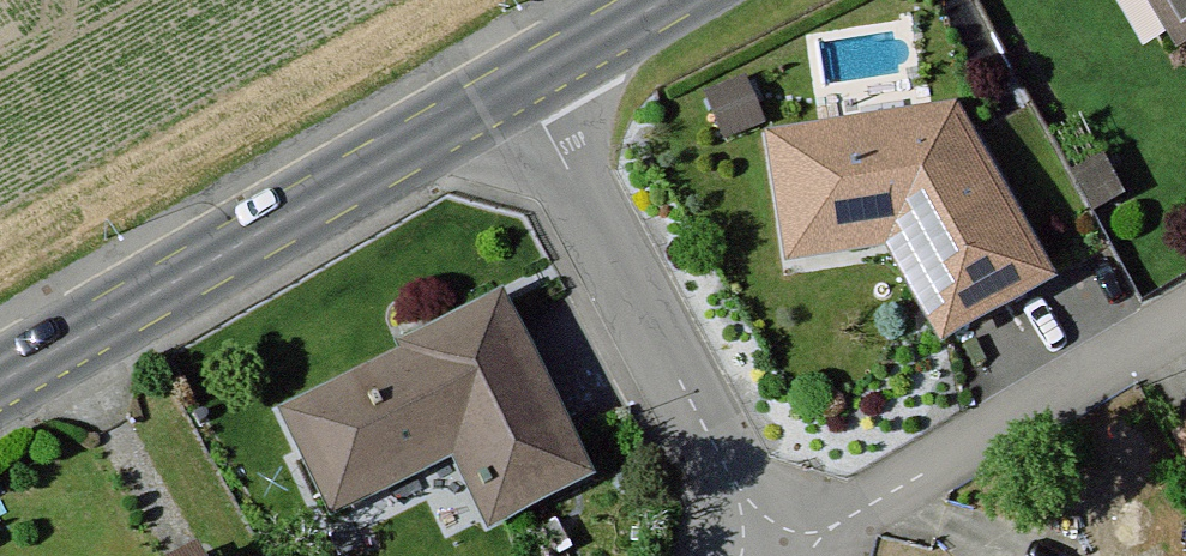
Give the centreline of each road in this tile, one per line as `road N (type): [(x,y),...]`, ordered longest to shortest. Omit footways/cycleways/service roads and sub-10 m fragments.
road 1 (secondary): [(0,389),(520,83)]
road 2 (residential): [(520,83),(770,555)]
road 3 (residential): [(795,555),(1185,324)]
road 4 (secondary): [(520,83),(664,0)]

